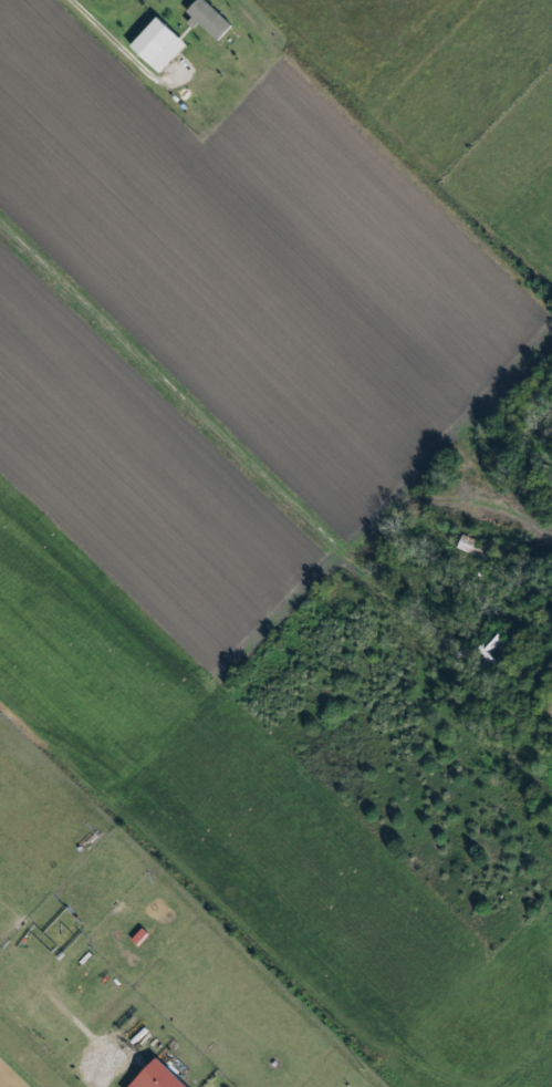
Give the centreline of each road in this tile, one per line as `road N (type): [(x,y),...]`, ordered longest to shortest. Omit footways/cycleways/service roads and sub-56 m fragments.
road 1 (residential): [(0,198),(441,636)]

